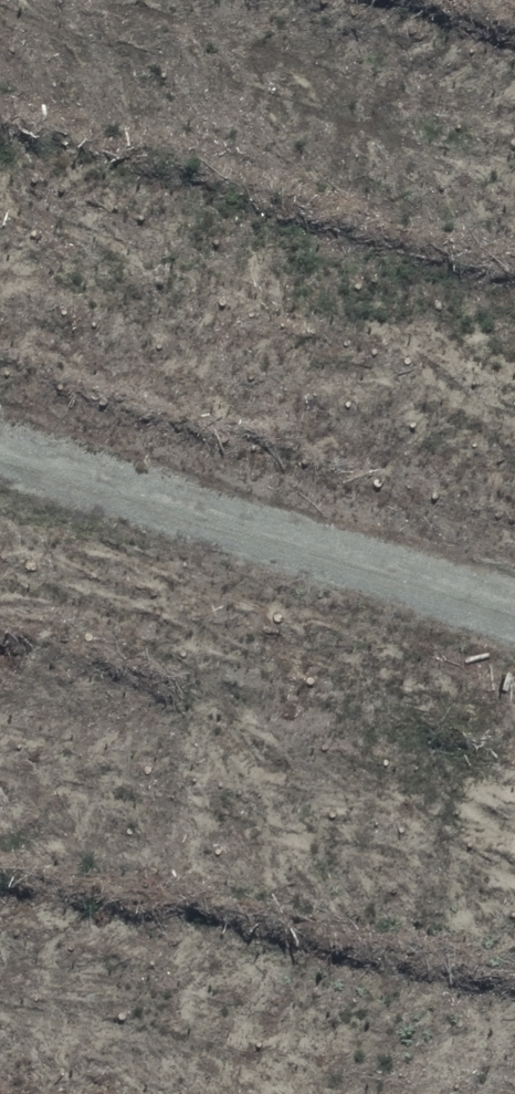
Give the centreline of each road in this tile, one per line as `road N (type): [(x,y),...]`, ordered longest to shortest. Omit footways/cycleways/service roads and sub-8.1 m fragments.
road 1 (track): [(514,645),(0,480)]

